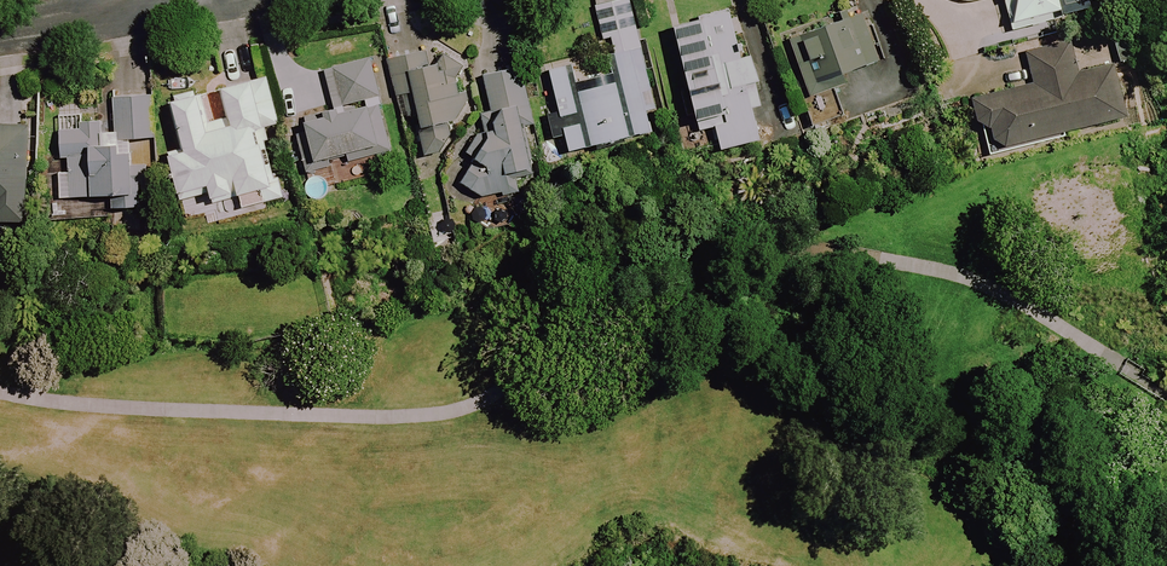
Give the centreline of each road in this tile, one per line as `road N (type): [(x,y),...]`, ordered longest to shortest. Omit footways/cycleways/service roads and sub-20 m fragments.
road 1 (residential): [(0,26),(195,2)]

